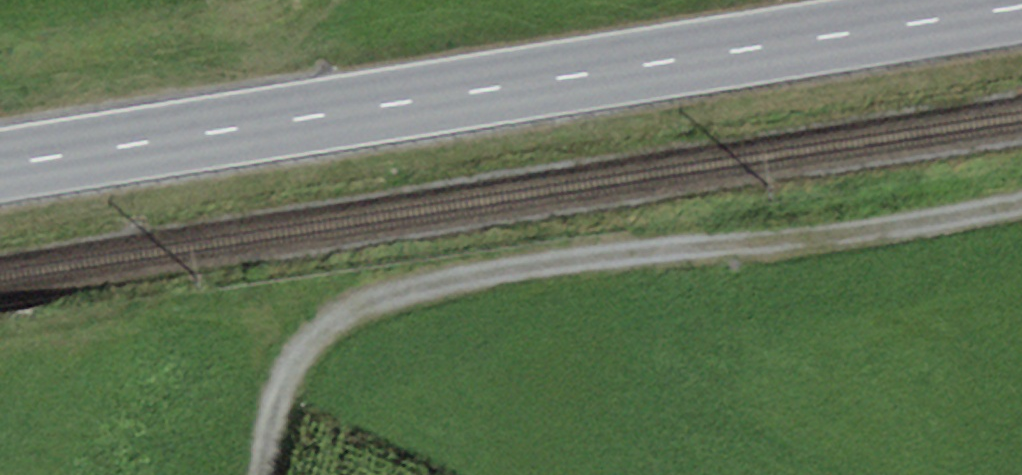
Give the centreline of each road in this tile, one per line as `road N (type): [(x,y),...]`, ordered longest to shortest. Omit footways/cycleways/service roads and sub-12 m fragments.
road 1 (primary): [(1021,5),(0,163)]
road 2 (track): [(260,474),(276,402),(321,331),(398,295),(1021,203)]

